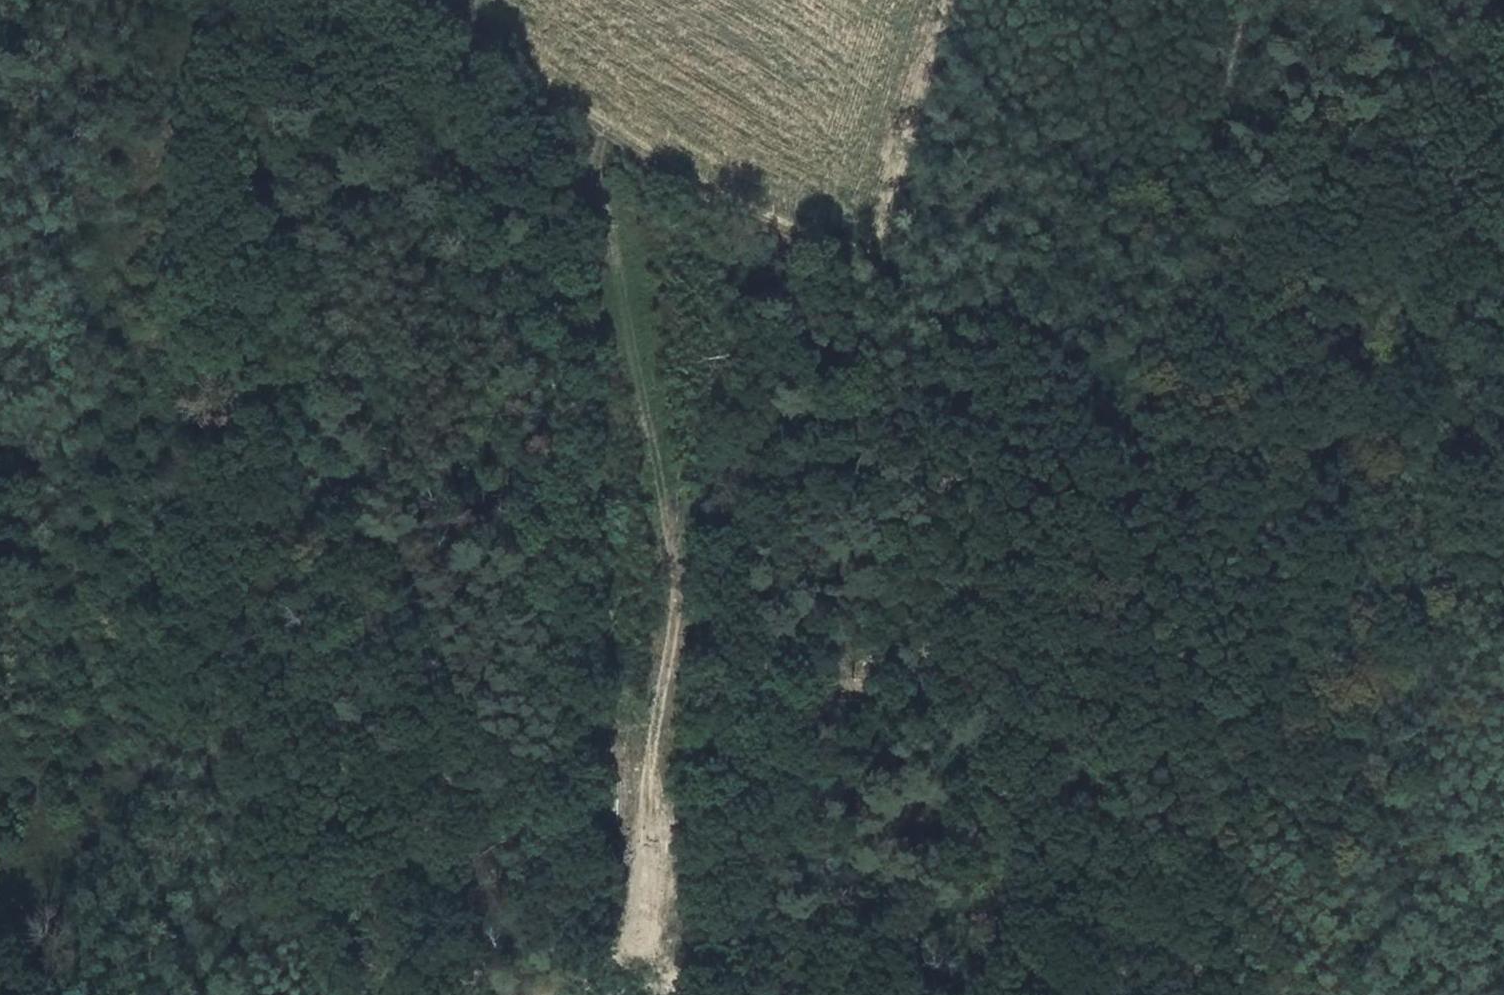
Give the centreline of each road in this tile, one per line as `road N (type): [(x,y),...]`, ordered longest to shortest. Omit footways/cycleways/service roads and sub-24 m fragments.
road 1 (track): [(1224,252),(1106,346),(608,121),(370,0)]
road 2 (track): [(1503,48),(1478,50),(1372,112),(1224,252),(1223,166),(1249,0)]

